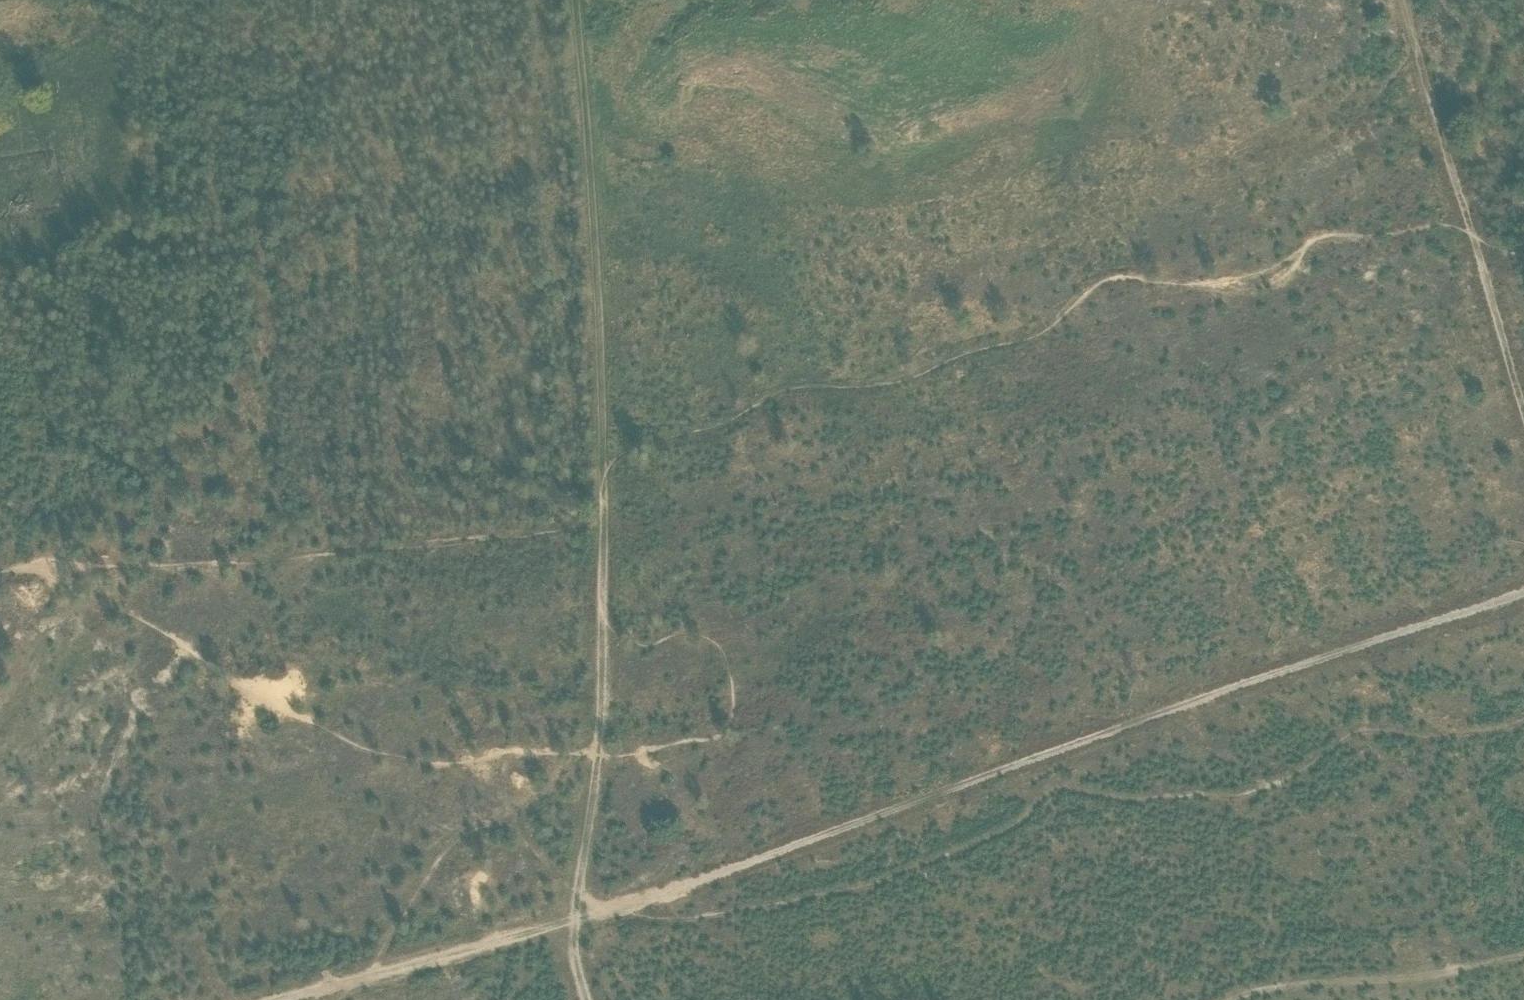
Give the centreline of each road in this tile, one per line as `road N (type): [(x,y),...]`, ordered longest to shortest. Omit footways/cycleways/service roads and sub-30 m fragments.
road 1 (track): [(1523,592),(575,921)]
road 2 (track): [(601,472),(574,0)]
road 3 (track): [(601,627),(599,761),(575,921)]
road 4 (track): [(575,921),(366,979)]
road 5 (track): [(601,627),(601,472)]

